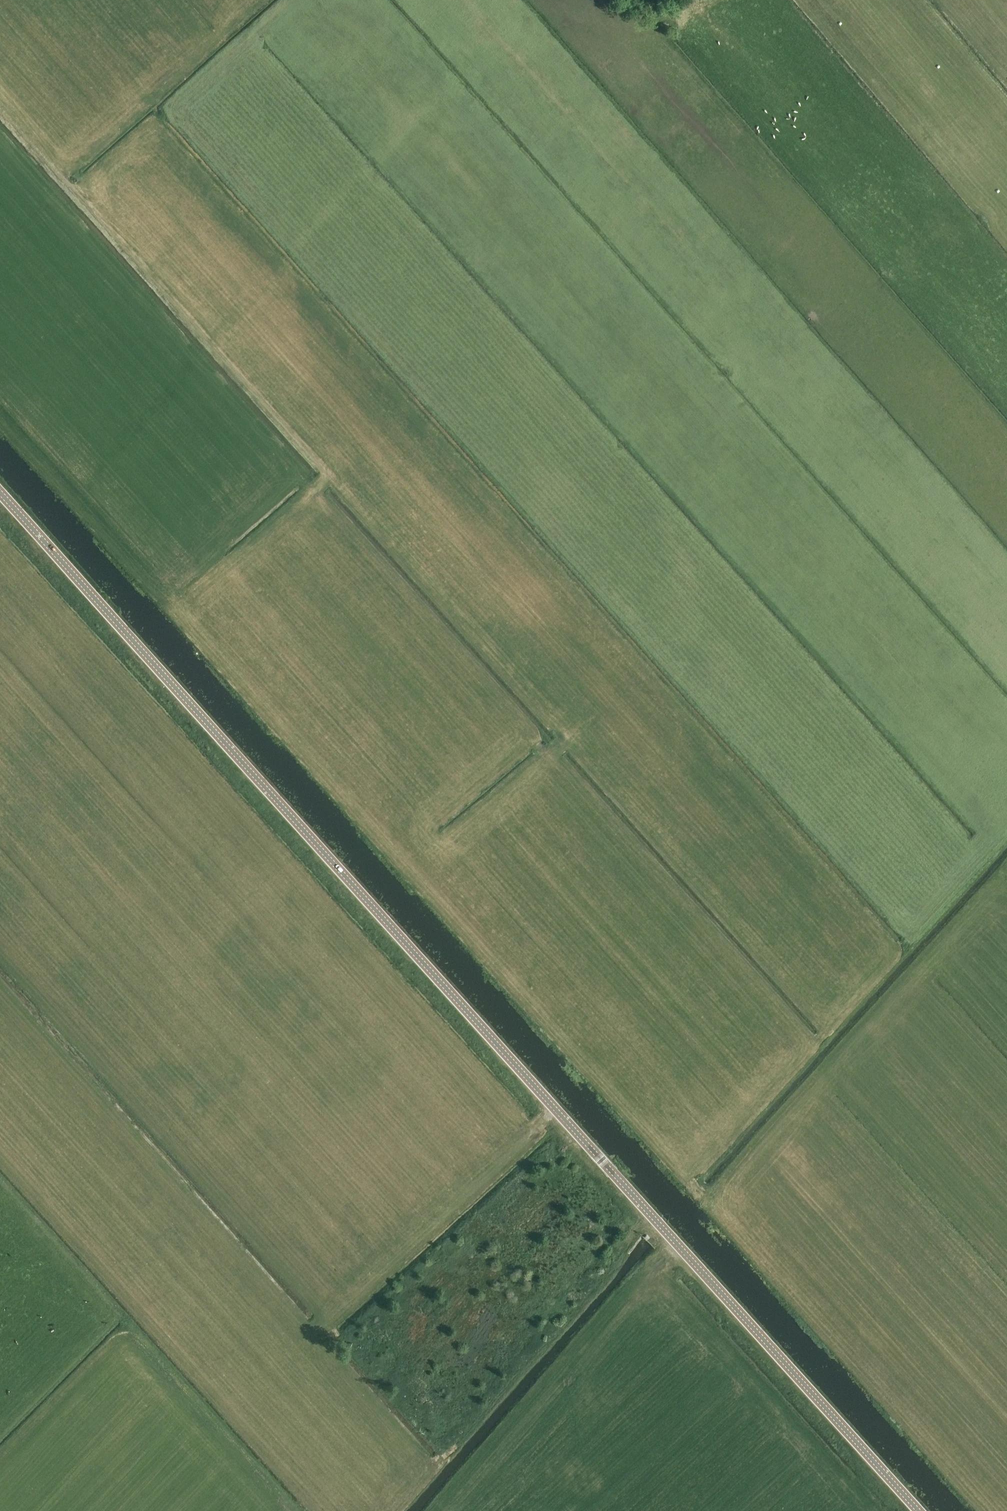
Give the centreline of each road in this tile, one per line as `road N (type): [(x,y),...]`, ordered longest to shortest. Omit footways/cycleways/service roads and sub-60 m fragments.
road 1 (tertiary): [(918,1510),(0,493)]

